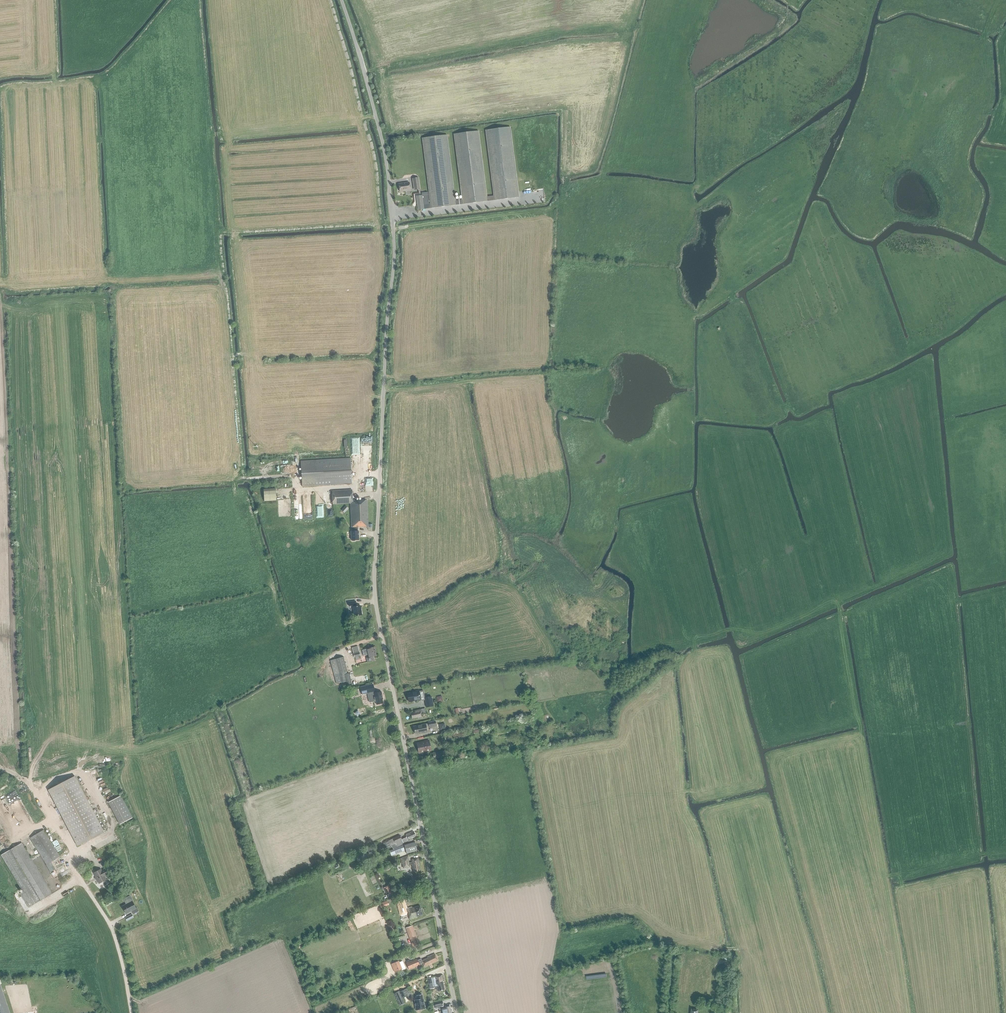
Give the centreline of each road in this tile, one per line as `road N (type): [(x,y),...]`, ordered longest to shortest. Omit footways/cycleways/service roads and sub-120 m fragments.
road 1 (unclassified): [(457,1012),(373,581),(395,239),(377,116),(340,0)]
road 2 (unclassified): [(132,1012),(118,944),(80,879)]

